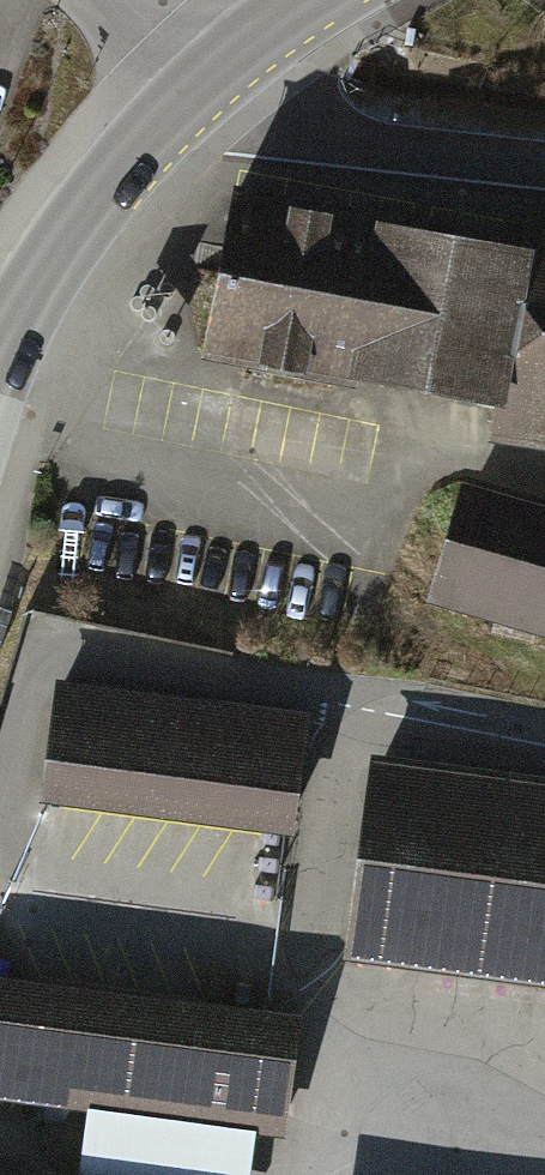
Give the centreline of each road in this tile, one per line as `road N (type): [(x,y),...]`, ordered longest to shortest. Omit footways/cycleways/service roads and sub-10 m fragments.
road 1 (unclassified): [(210,77),(309,125),(544,155)]
road 2 (tertiary): [(0,342),(76,216),(210,77)]
road 3 (tertiary): [(210,77),(311,0)]
road 4 (tertiary): [(210,77),(110,0)]

